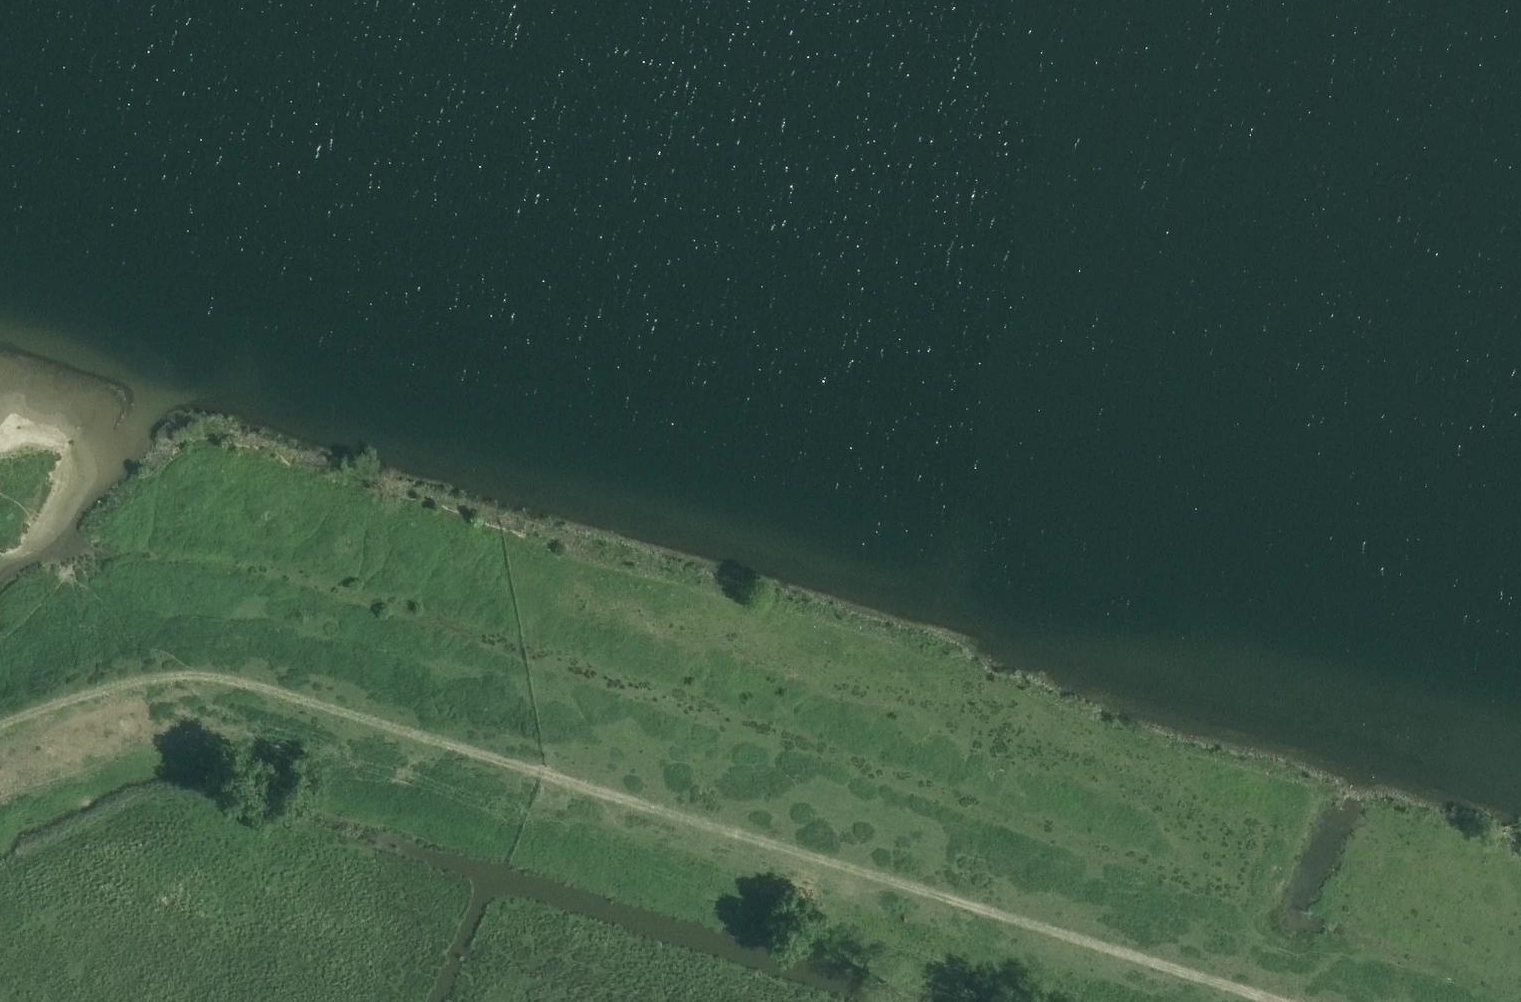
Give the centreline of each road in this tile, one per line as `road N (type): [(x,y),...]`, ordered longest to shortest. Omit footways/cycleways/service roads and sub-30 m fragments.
road 1 (track): [(0,724),(141,680),(225,679),(1283,1001)]

